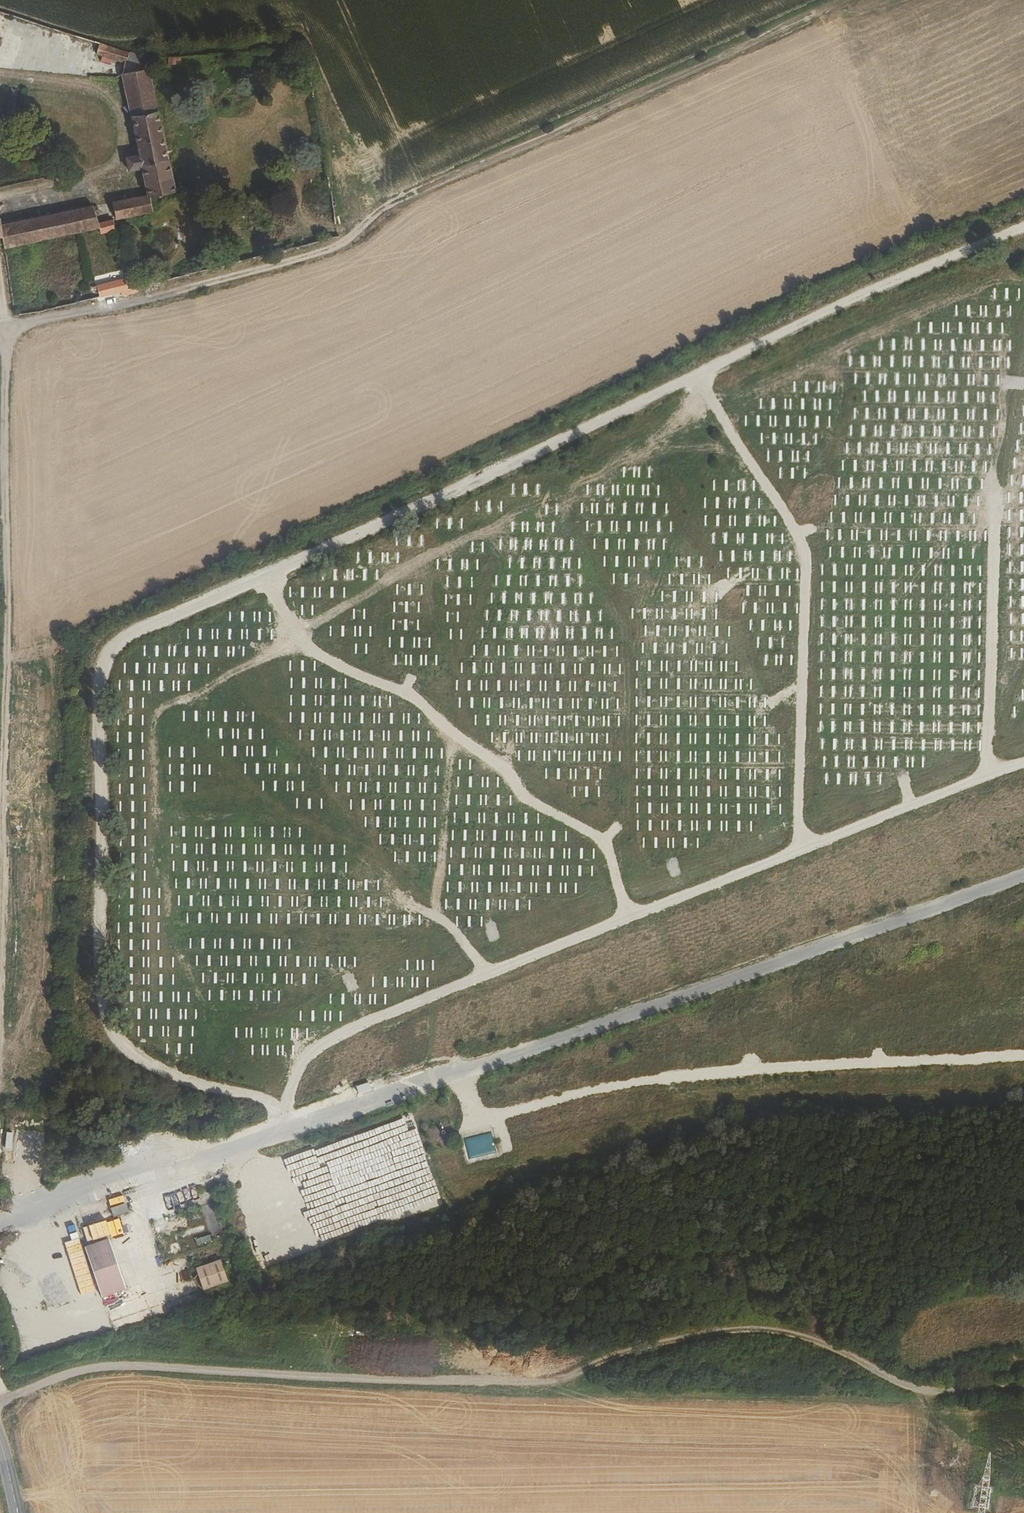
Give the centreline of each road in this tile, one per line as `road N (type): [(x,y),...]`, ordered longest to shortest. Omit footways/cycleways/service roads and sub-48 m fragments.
road 1 (track): [(1023,237),(471,497),(127,647),(102,705),(103,1005),(125,1054),(145,1069),(184,1090),(273,1112),(289,1131)]
road 2 (track): [(0,1407),(47,1382),(113,1367),(551,1381),(733,1329),(827,1344),(931,1395),(1023,1389)]
road 3 (track): [(1,329),(163,298),(333,248),(383,208),(807,19)]
road 4 (track): [(281,1122),(298,1069),(321,1044),(372,1018),(1023,761)]
road 5 (track): [(463,1071),(475,1124),(608,1089),(1023,1057)]
road 6 (track): [(629,916),(605,839),(518,796),(506,768),(411,693),(339,665),(297,633),(271,588)]
road 7 (track): [(802,847),(806,552),(703,384)]
road 8 (track): [(997,504),(991,773)]
road 9 (track): [(0,80),(93,89),(114,99),(123,145),(103,183)]

